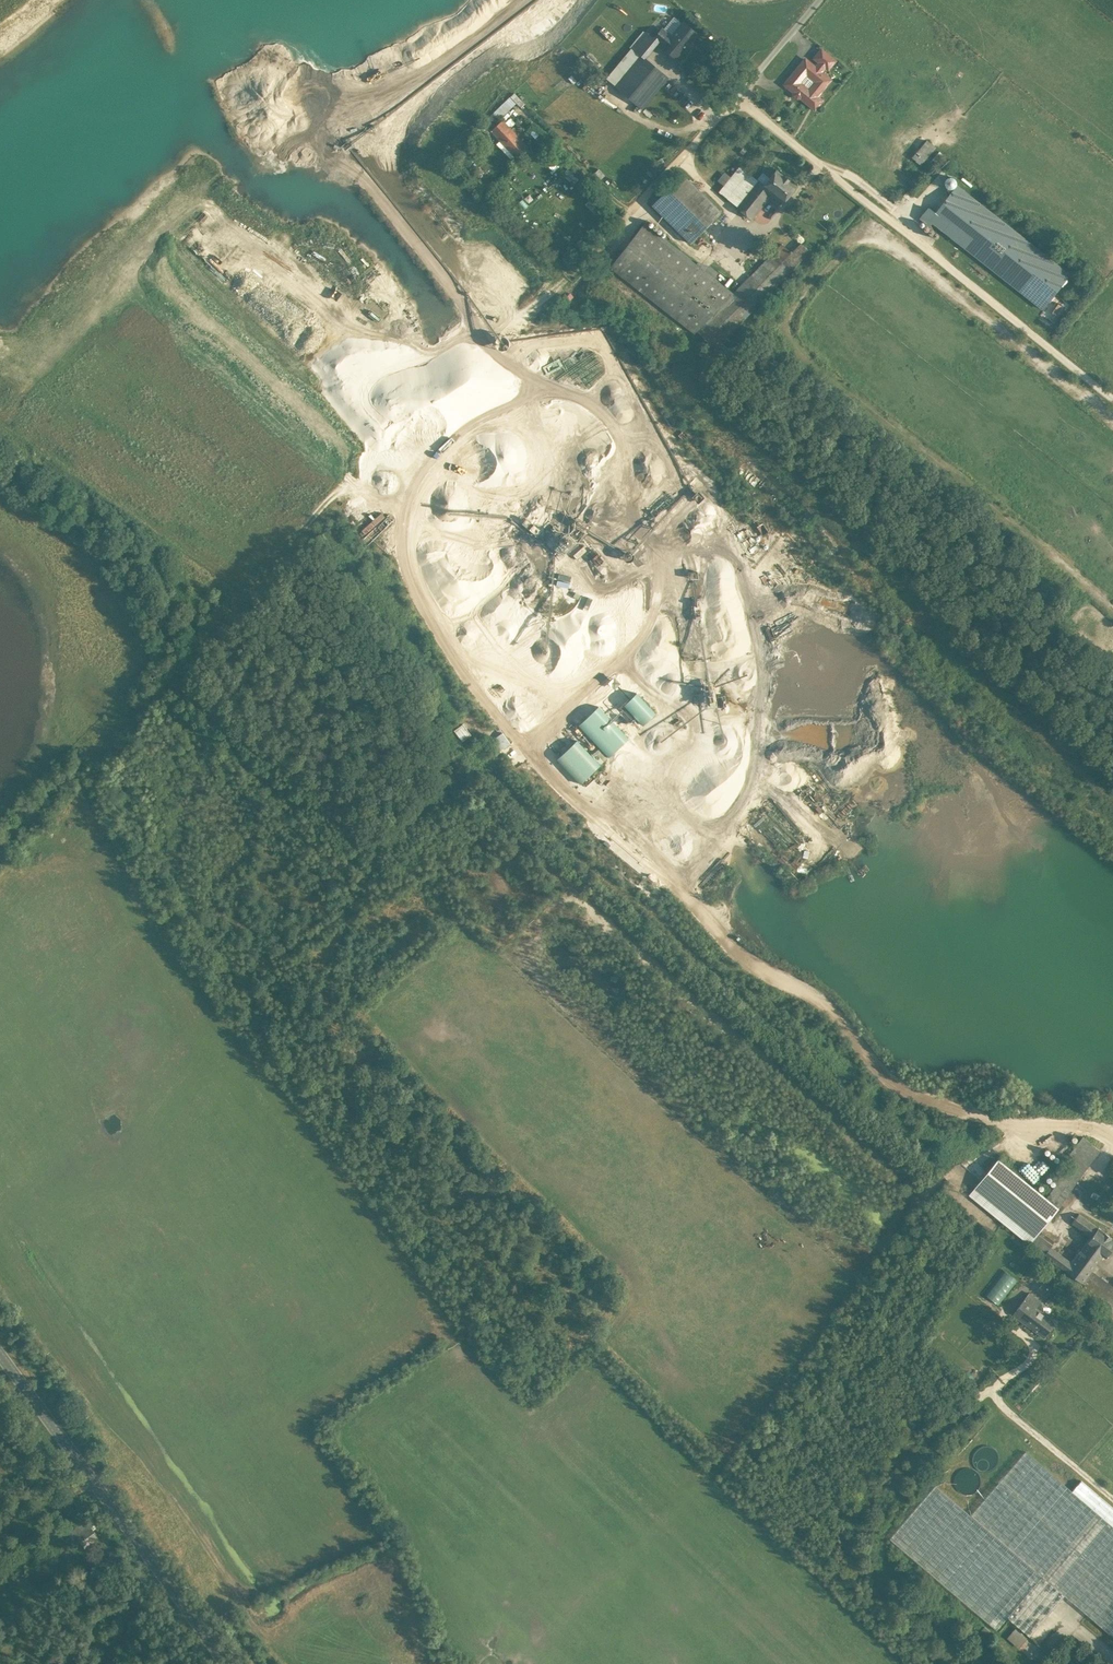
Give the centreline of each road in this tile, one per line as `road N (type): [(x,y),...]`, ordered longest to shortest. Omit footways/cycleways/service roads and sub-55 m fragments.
road 1 (track): [(1112,1137),(1015,1125),(906,1090),(827,1004),(739,952),(693,901)]
road 2 (residential): [(1112,397),(738,100)]
road 3 (tertiary): [(225,1663),(0,1355)]
road 4 (track): [(254,602),(0,851)]
road 5 (track): [(589,257),(824,0)]
road 6 (track): [(805,990),(771,1001),(741,985),(632,894)]

